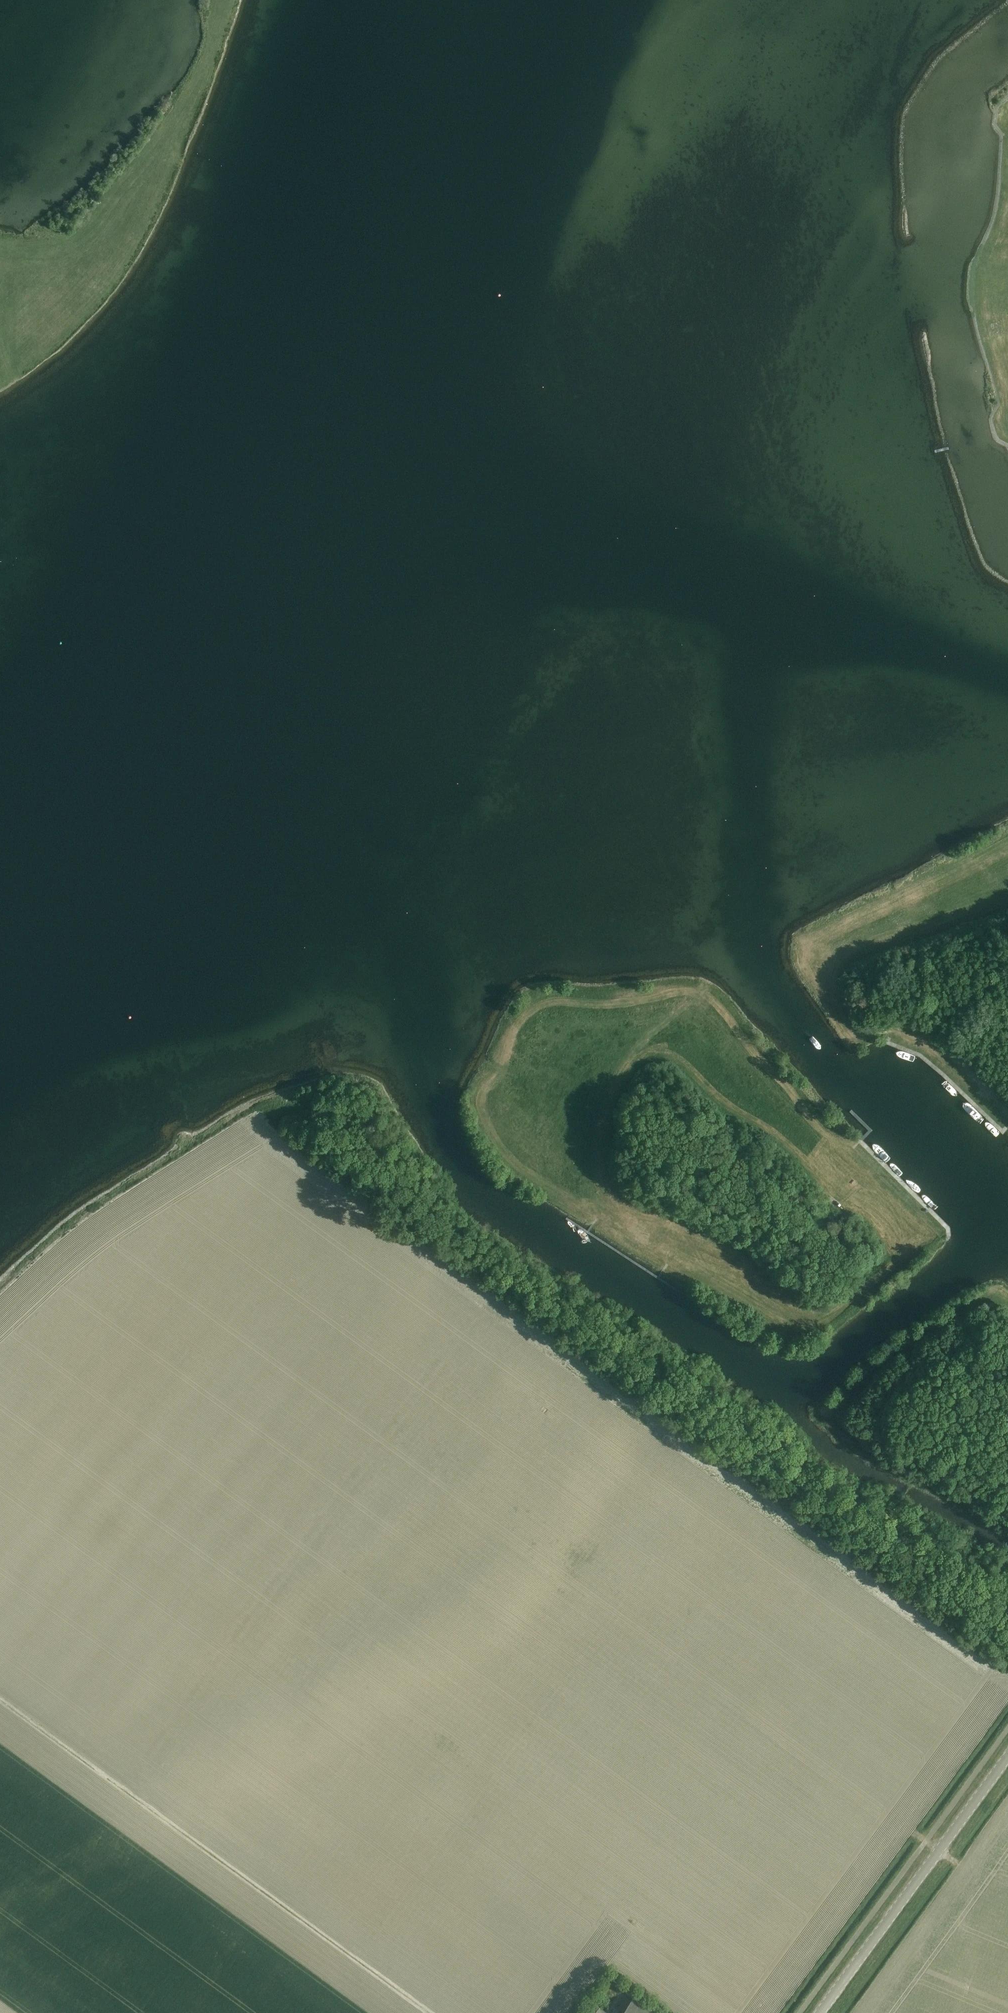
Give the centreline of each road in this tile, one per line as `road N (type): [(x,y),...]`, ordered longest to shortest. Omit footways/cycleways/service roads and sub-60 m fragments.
road 1 (track): [(0,1699),(428,2012)]
road 2 (tertiary): [(818,2012),(1007,1754)]

